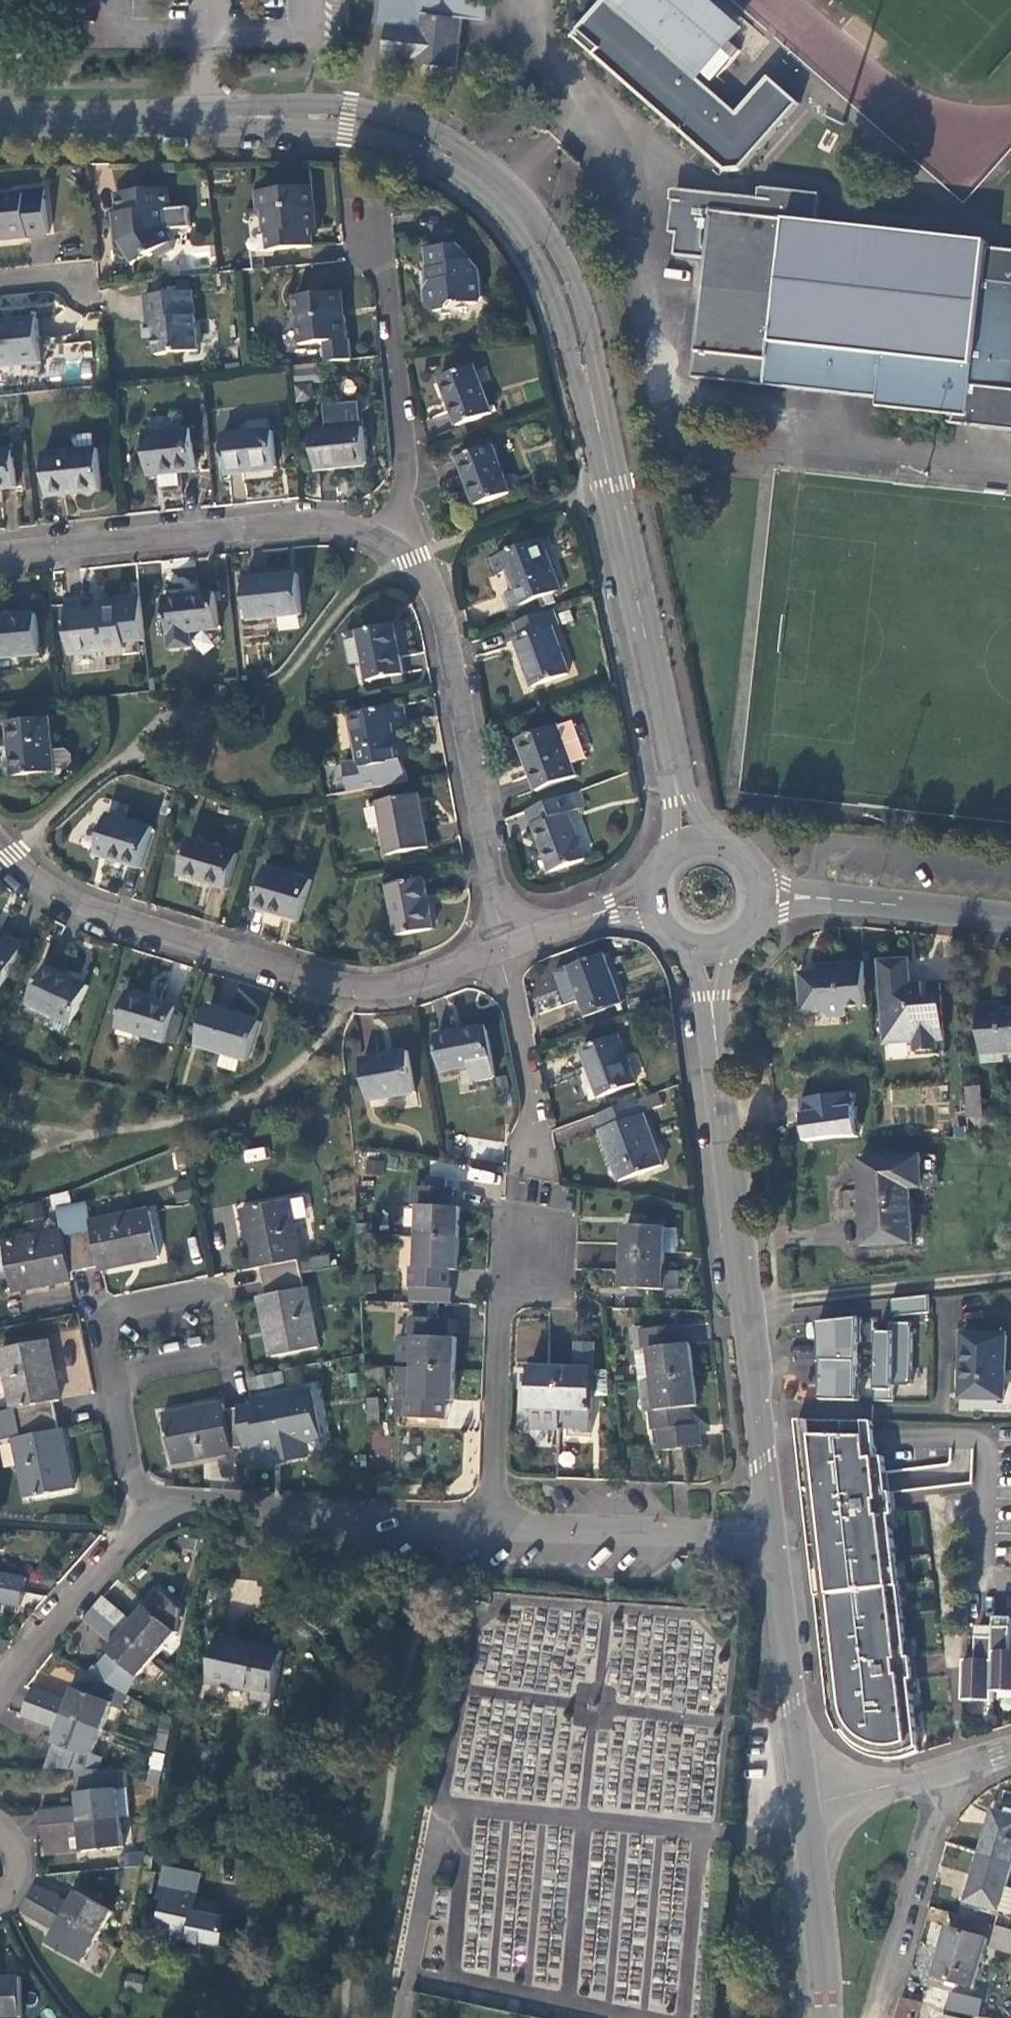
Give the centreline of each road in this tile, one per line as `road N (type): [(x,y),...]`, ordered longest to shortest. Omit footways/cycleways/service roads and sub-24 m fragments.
road 1 (residential): [(684,827),(564,293),(529,229),(491,186),(442,153),(335,120),(0,122)]
road 2 (residential): [(500,945),(339,990),(118,918),(15,868),(0,845)]
road 3 (residential): [(712,960),(759,1405)]
road 4 (residential): [(500,945),(444,609),(390,538)]
road 5 (residential): [(390,538),(324,520),(0,552)]
road 6 (residential): [(490,1531),(196,1500),(152,1512)]
road 7 (residential): [(390,538),(404,498),(404,420),(367,227)]
road 8 (residential): [(111,1376),(224,1355),(213,1291),(100,1310)]
road 9 (residential): [(773,1530),(490,1531)]
road 10 (residential): [(773,1530),(817,1802)]
road 11 (track): [(750,1302),(1010,1271)]
road 12 (residential): [(152,1512),(0,1695)]
road 13 (residential): [(1010,918),(774,892)]
road 14 (residential): [(490,1531),(492,1304)]
road 15 (residential): [(500,945),(536,1161)]
road 16 (residential): [(828,2017),(817,1802)]
road 17 (unclassified): [(1010,1749),(817,1802)]
road 18 (residential): [(759,1405),(913,1409)]
road 19 (residential): [(637,895),(500,945)]
road 20 (residential): [(152,1512),(124,1451),(111,1376)]
road 21 (residential): [(774,892),(770,871),(745,837),(727,827),(684,827)]
road 22 (residential): [(759,1405),(773,1530)]

